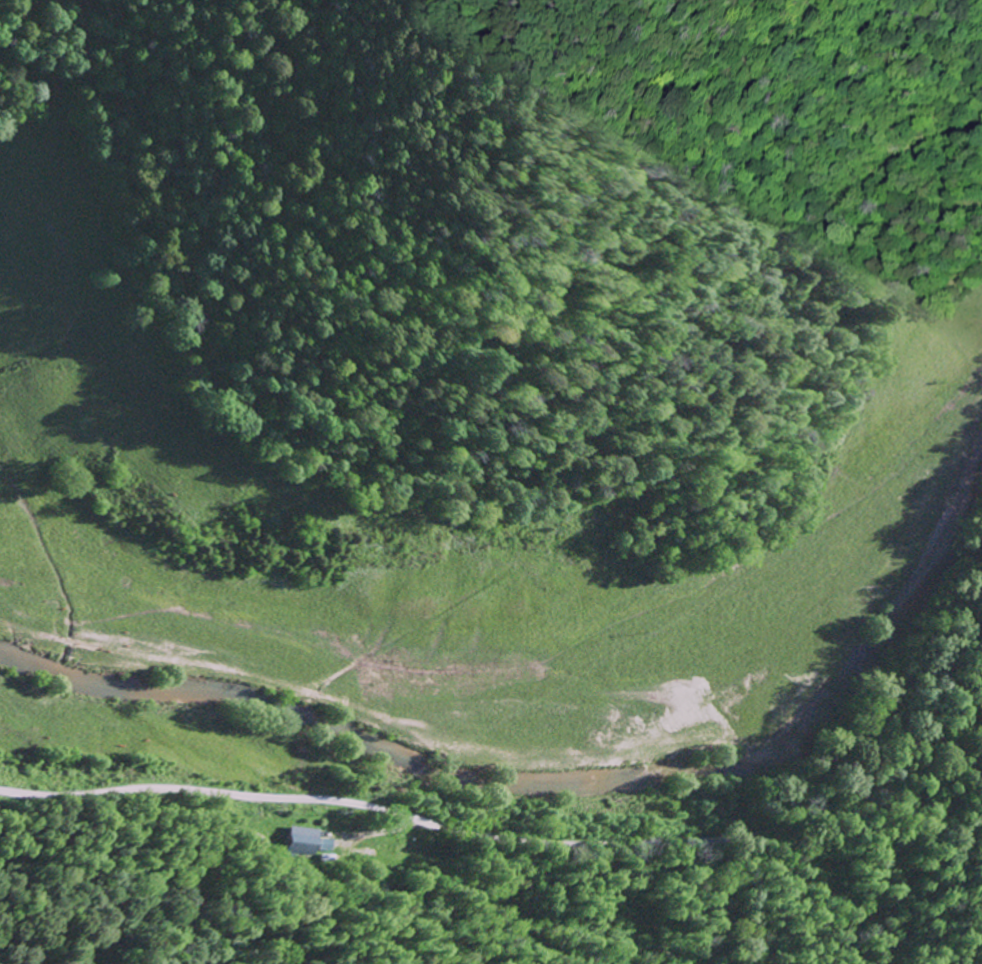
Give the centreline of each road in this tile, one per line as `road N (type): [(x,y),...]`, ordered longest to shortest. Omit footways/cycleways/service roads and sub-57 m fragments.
road 1 (residential): [(0,788),(301,794),(529,842),(681,841),(804,811),(901,760),(931,736),(981,670)]
road 2 (track): [(288,797),(271,783),(217,772),(139,716),(60,696)]
road 3 (track): [(60,696),(74,610),(0,466)]

